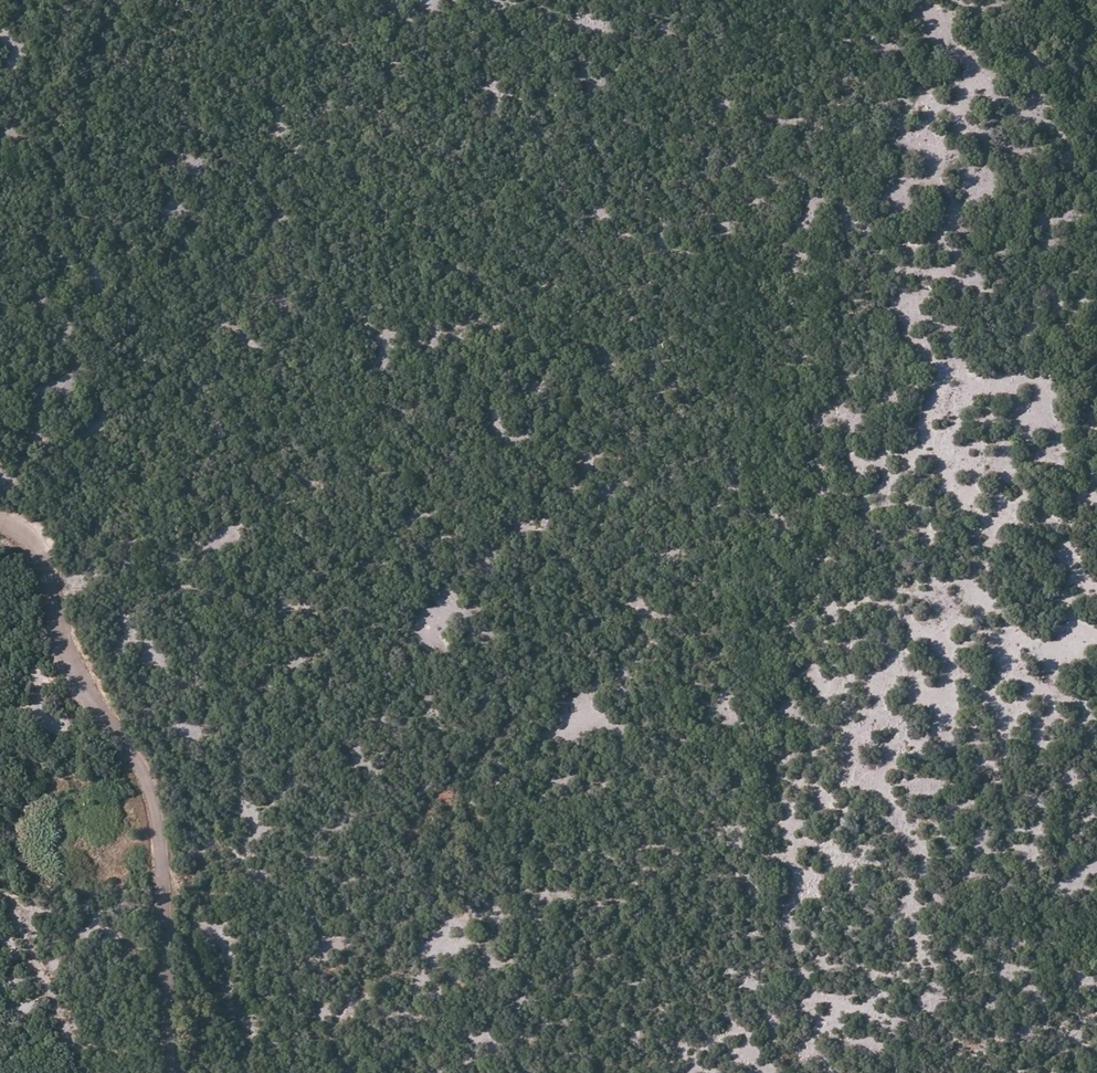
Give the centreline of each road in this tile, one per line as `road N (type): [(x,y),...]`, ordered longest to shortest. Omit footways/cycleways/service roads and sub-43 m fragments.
road 1 (tertiary): [(173,1072),(161,830),(148,779),(66,646),(39,546),(0,524)]

